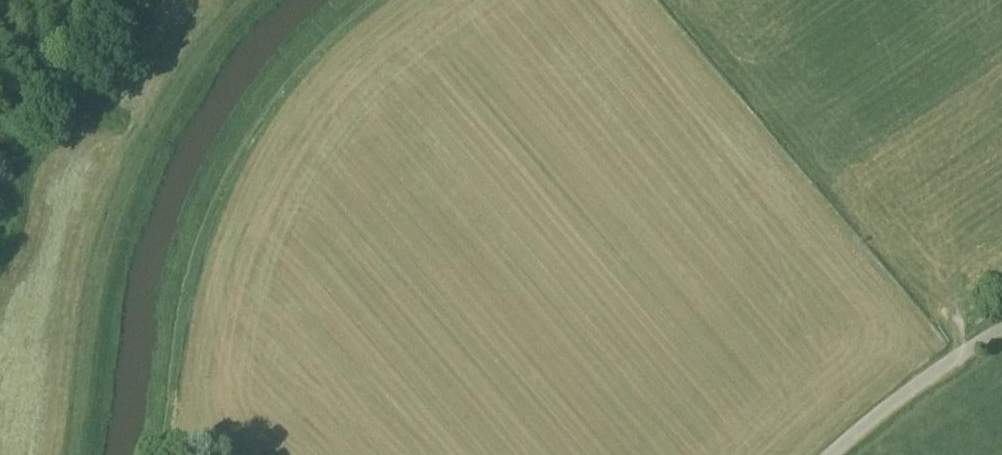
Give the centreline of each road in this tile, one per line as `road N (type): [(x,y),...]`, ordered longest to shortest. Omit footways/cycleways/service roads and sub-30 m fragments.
road 1 (unclassified): [(835,454),(1001,335)]

